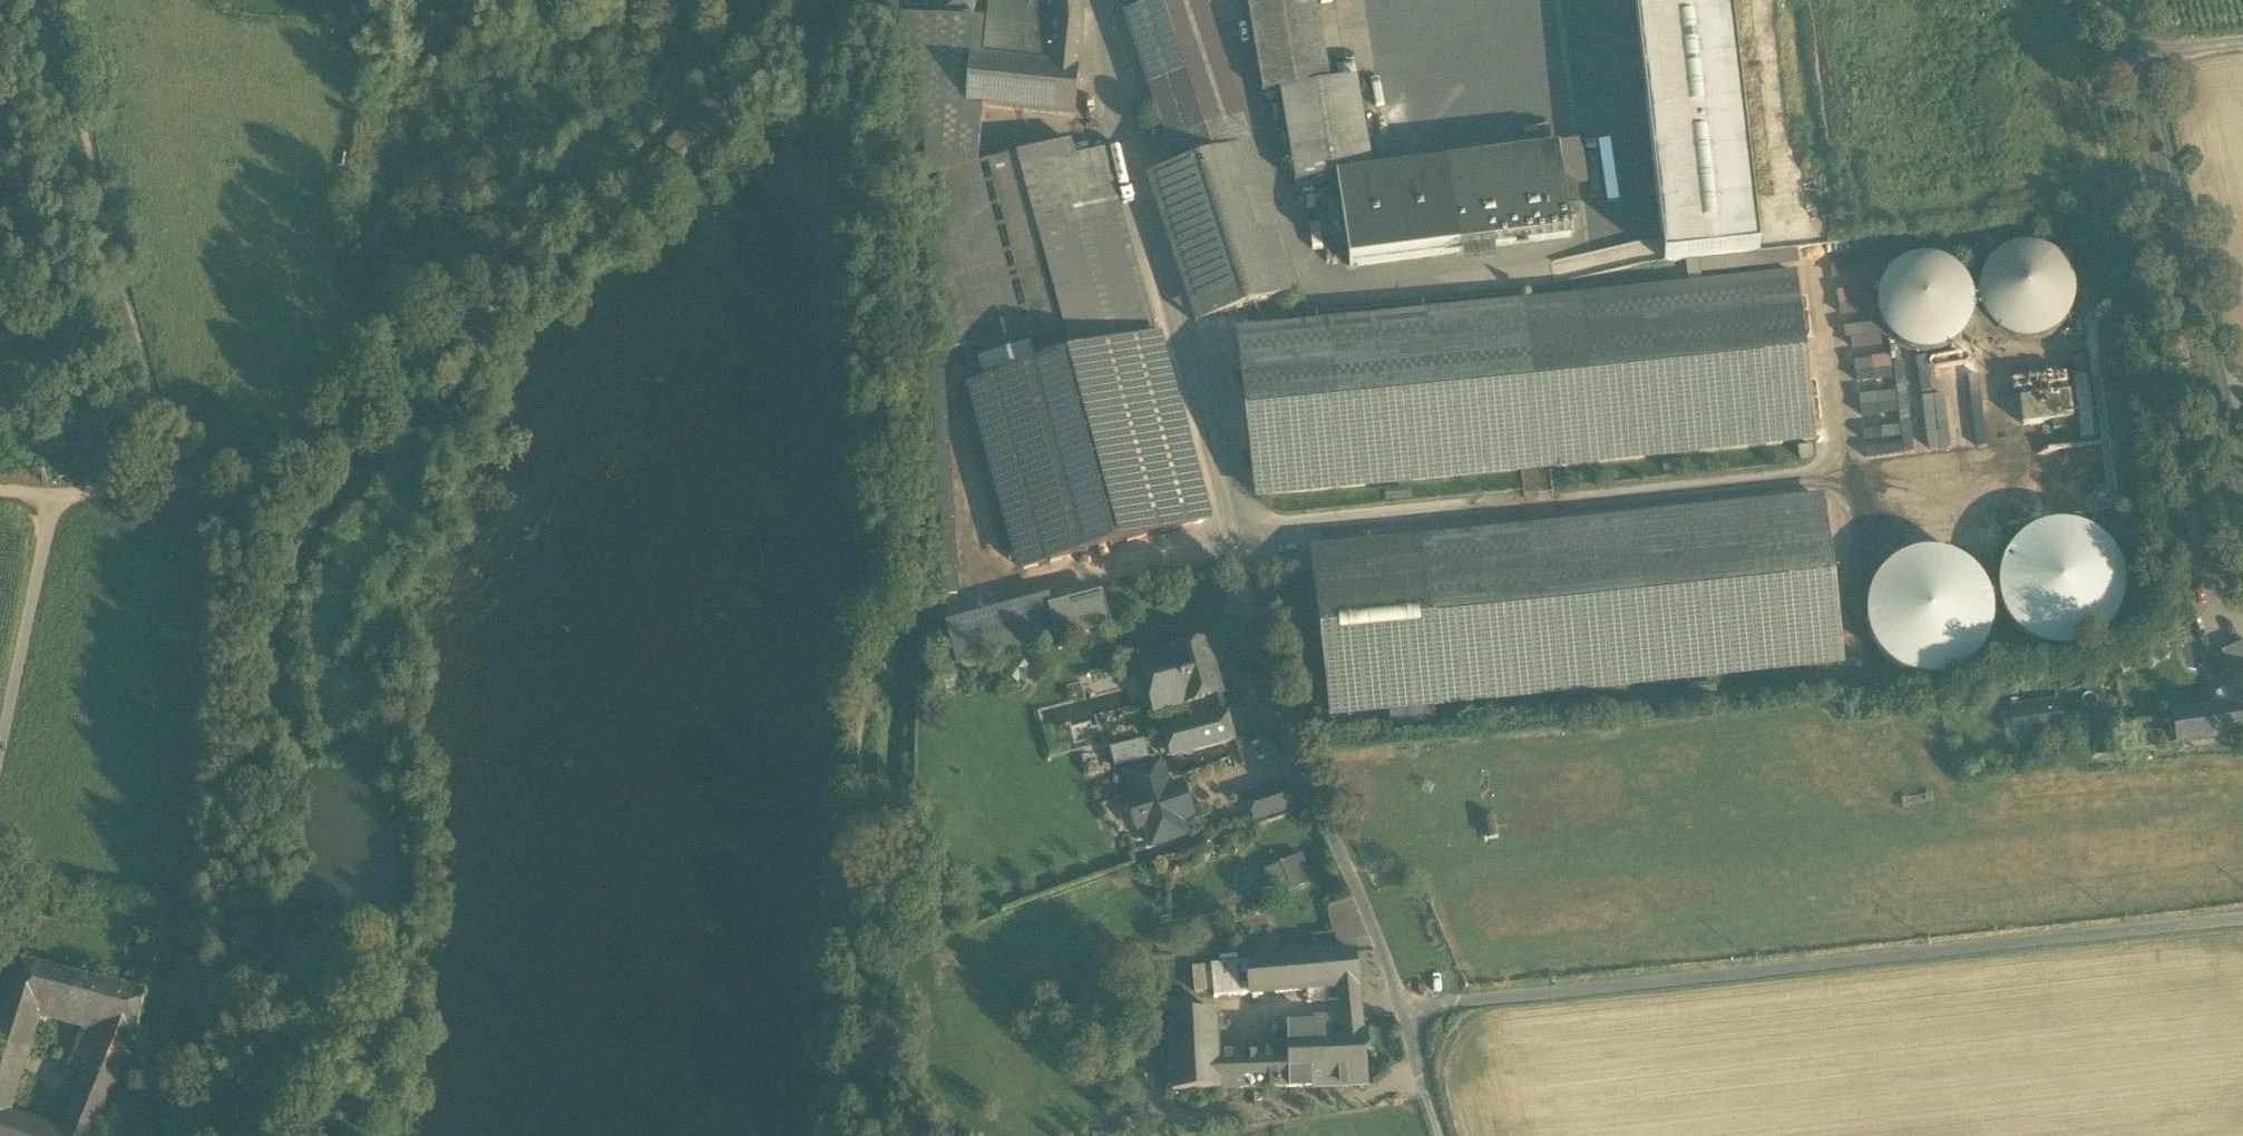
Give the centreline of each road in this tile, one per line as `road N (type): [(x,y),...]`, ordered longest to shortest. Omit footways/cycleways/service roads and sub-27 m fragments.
road 1 (unclassified): [(1405,1010),(1378,929),(1280,712),(1121,125),(1106,0)]
road 2 (track): [(2242,922),(1405,1010)]
road 3 (track): [(177,490),(272,464),(341,420),(637,196),(731,104)]
road 4 (tertiary): [(2242,487),(2125,0)]
road 5 (unclassified): [(56,489),(0,754)]
road 6 (track): [(177,490),(0,490)]
road 7 (track): [(731,104),(793,50),(823,0)]
road 8 (unclassified): [(1405,1010),(1444,1135)]

